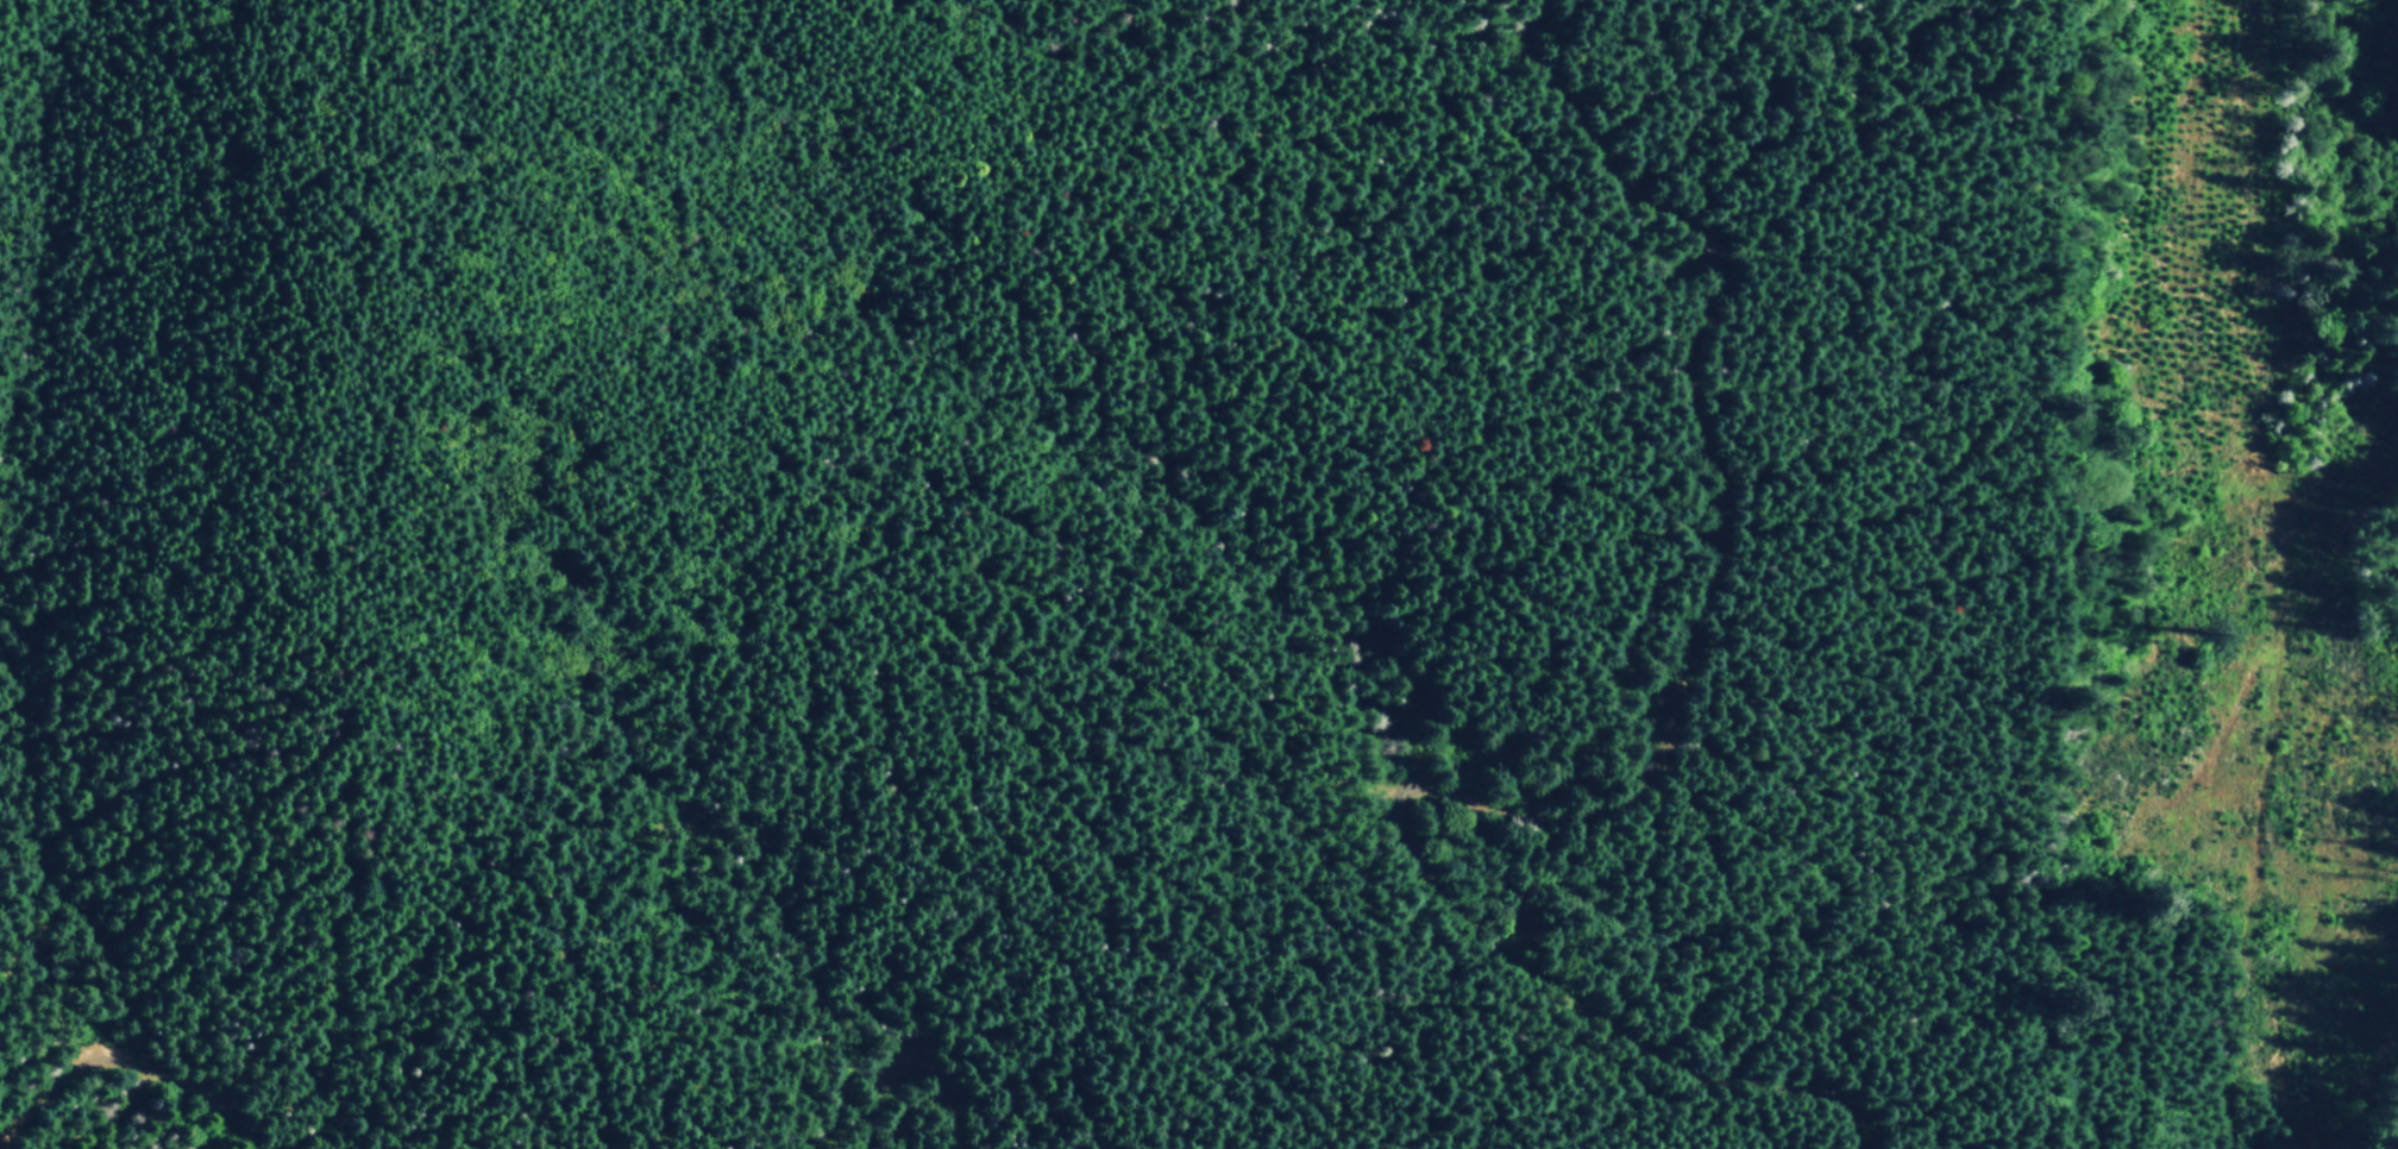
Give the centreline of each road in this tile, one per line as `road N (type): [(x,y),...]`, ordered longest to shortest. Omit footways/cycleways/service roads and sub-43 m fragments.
road 1 (track): [(1528,0),(1548,89),(1592,151),(1653,209),(1700,237),(1710,288),(1684,339),(1693,421),(1725,528),(1641,781),(1586,816),(1417,790),(1380,810),(1432,889),(1624,1043),(1720,1085),(1812,1095),(1850,1115),(1863,1148)]
road 2 (track): [(268,1148),(224,1109),(124,1062),(67,1067),(0,1136)]
road 3 (track): [(957,1148),(942,1097),(908,1066),(871,1091),(868,1148)]

